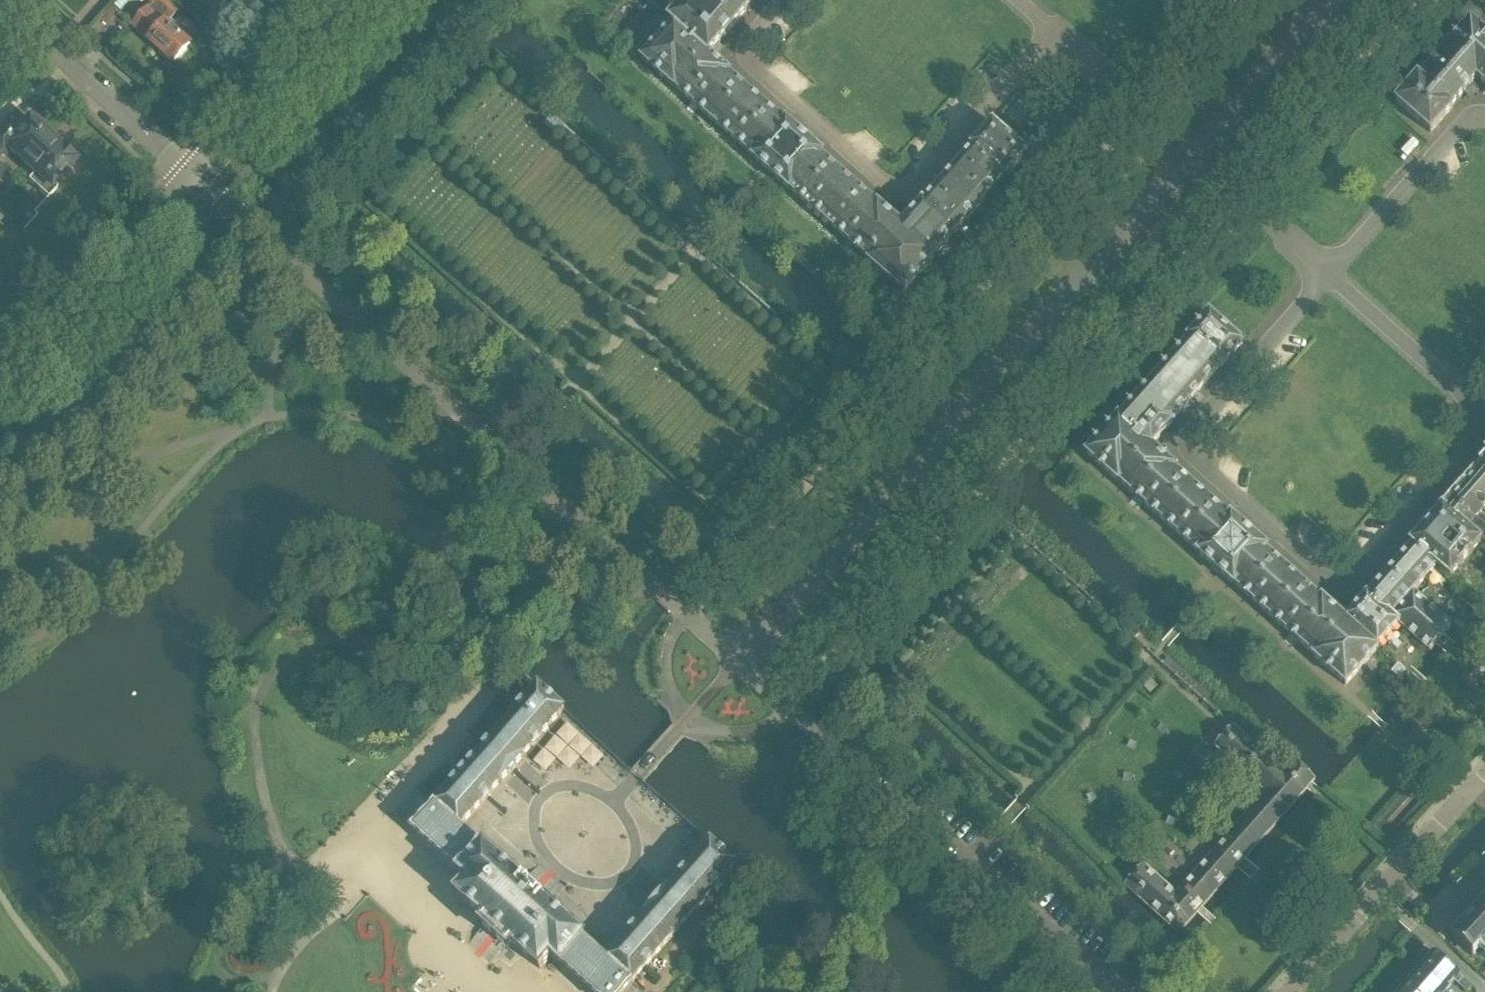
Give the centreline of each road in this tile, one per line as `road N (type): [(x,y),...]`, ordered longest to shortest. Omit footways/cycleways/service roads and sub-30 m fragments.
road 1 (residential): [(741,657),(1191,150)]
road 2 (residential): [(1484,432),(1358,573),(1343,579),(1324,573),(1201,462),(1193,429),(1328,272)]
road 3 (residential): [(1115,991),(741,657)]
road 4 (residential): [(785,0),(753,36),(751,64),(900,189),(913,184),(1056,29)]
road 5 (tertiary): [(0,414),(201,180)]
road 6 (residential): [(1484,770),(1285,991)]
road 7 (residential): [(201,180),(3,0)]
road 8 (tertiary): [(201,180),(356,0)]
road 9 (residential): [(1484,119),(1460,126),(1328,272)]
road 10 (residential): [(1484,412),(1328,272)]
road 11 (residential): [(1191,150),(1324,0)]
road 12 (residential): [(1328,272),(1191,150)]
road 13 (residential): [(1191,150),(1056,29)]

